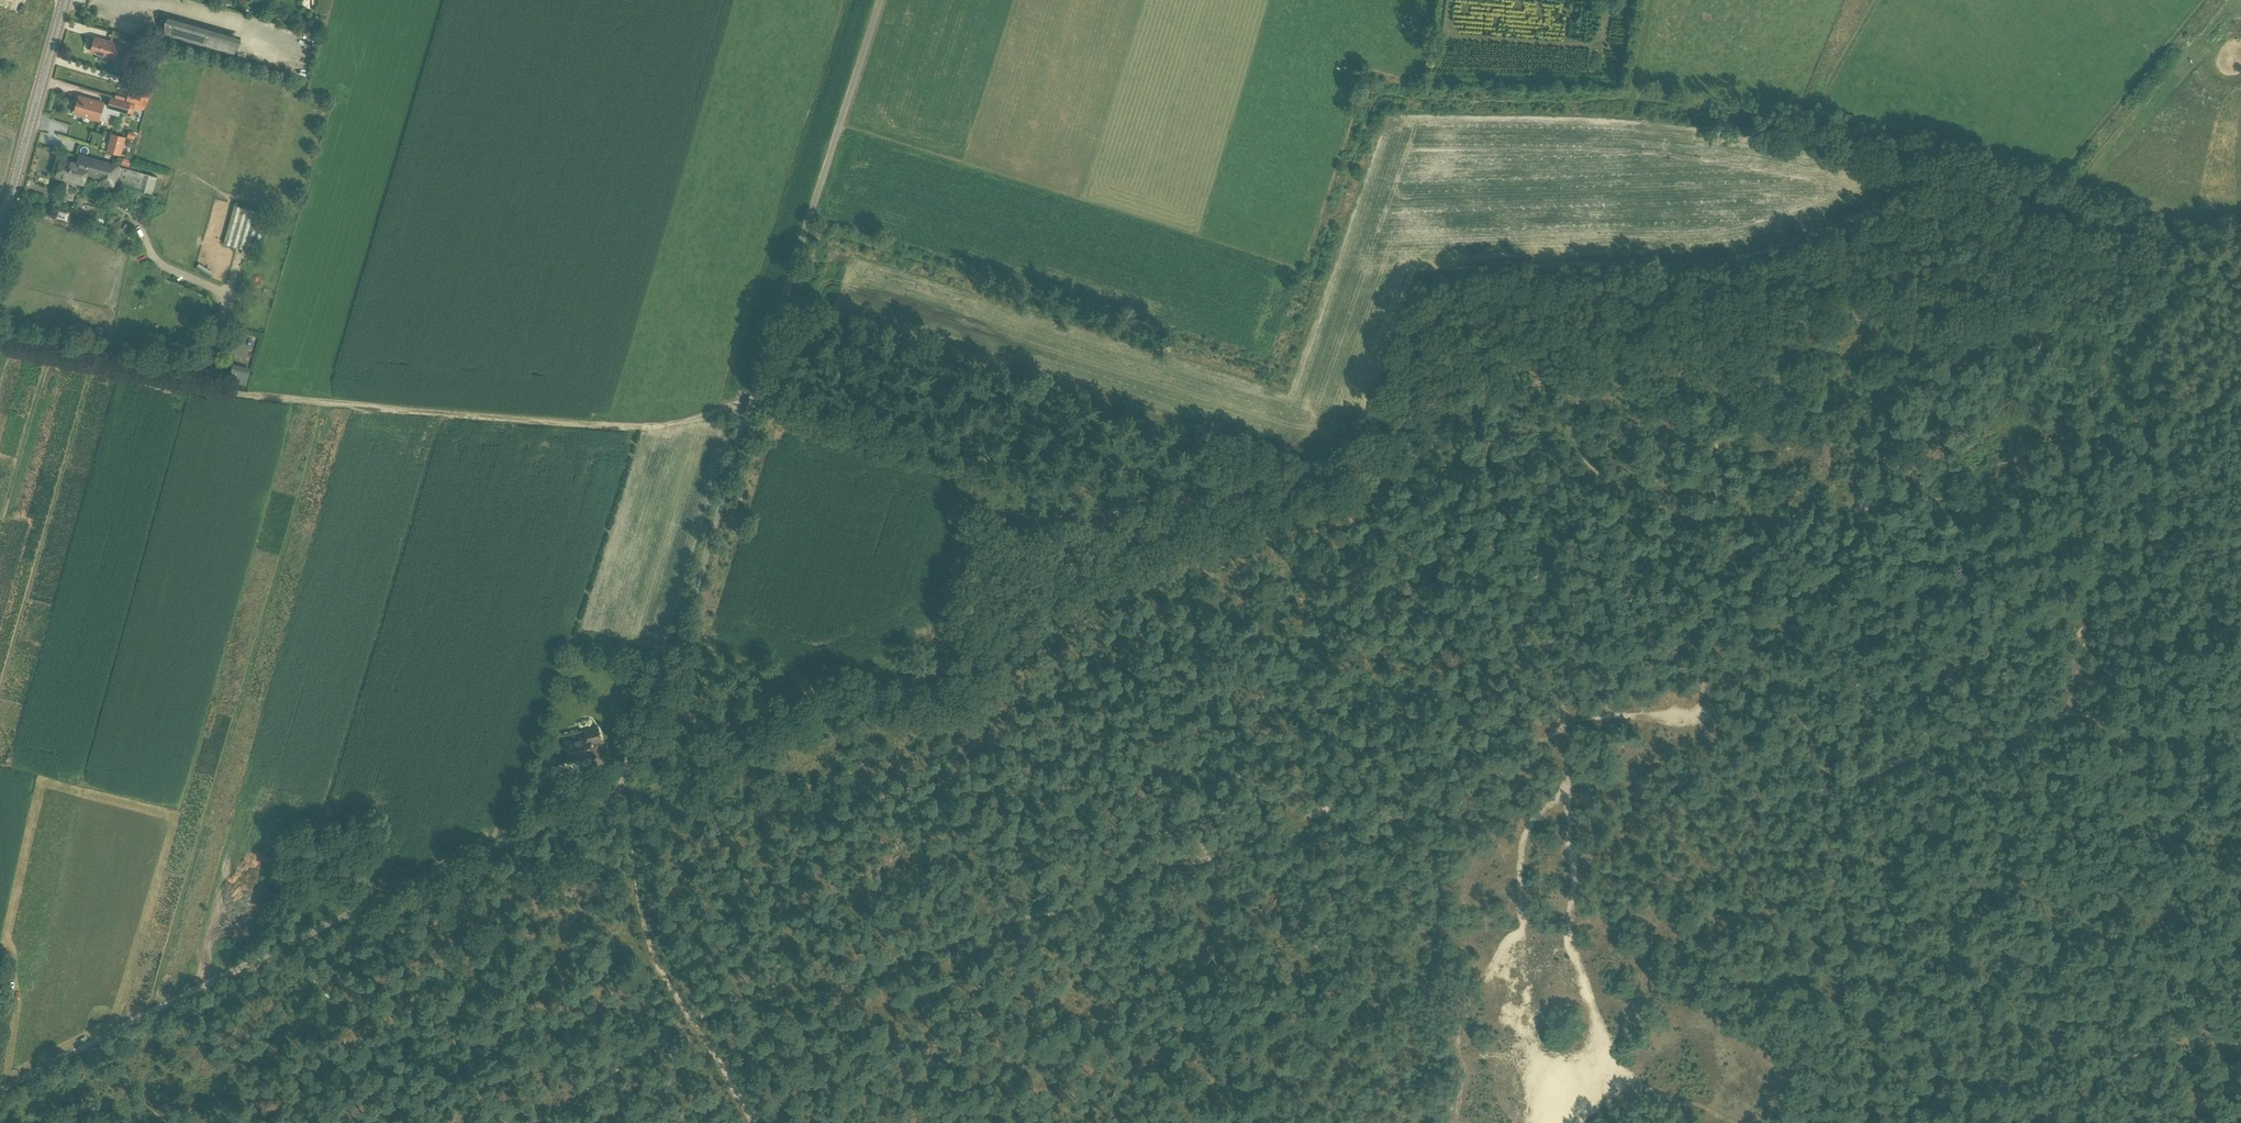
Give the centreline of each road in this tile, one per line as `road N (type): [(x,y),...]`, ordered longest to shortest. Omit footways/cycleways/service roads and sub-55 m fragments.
road 1 (unclassified): [(0,1090),(624,781),(672,659),(880,0)]
road 2 (track): [(751,405),(675,424),(608,425),(189,388),(0,348)]
road 3 (track): [(1566,724),(1616,712),(1792,712),(1814,757),(1840,778),(2085,712)]
road 4 (track): [(1073,899),(1127,874),(1260,839),(1420,756),(1510,743),(1566,724)]
road 5 (track): [(999,513),(971,535),(935,638),(925,646),(760,705),(631,804)]
road 6 (track): [(1566,724),(1567,767),(1525,844),(1521,919),(1462,1010),(1451,1122)]
road 7 (track): [(693,1021),(891,965),(1073,899)]
road 8 (track): [(999,513),(1102,516),(1250,475),(1277,451)]
road 9 (track): [(751,405),(960,464),(971,471),(984,506),(999,513)]
road 10 (track): [(1478,463),(1566,724)]
road 11 (track): [(624,781),(644,925),(693,1021)]
road 12 (tertiary): [(0,233),(66,0)]
road 13 (track): [(2019,1122),(2134,1052),(2240,1038)]

